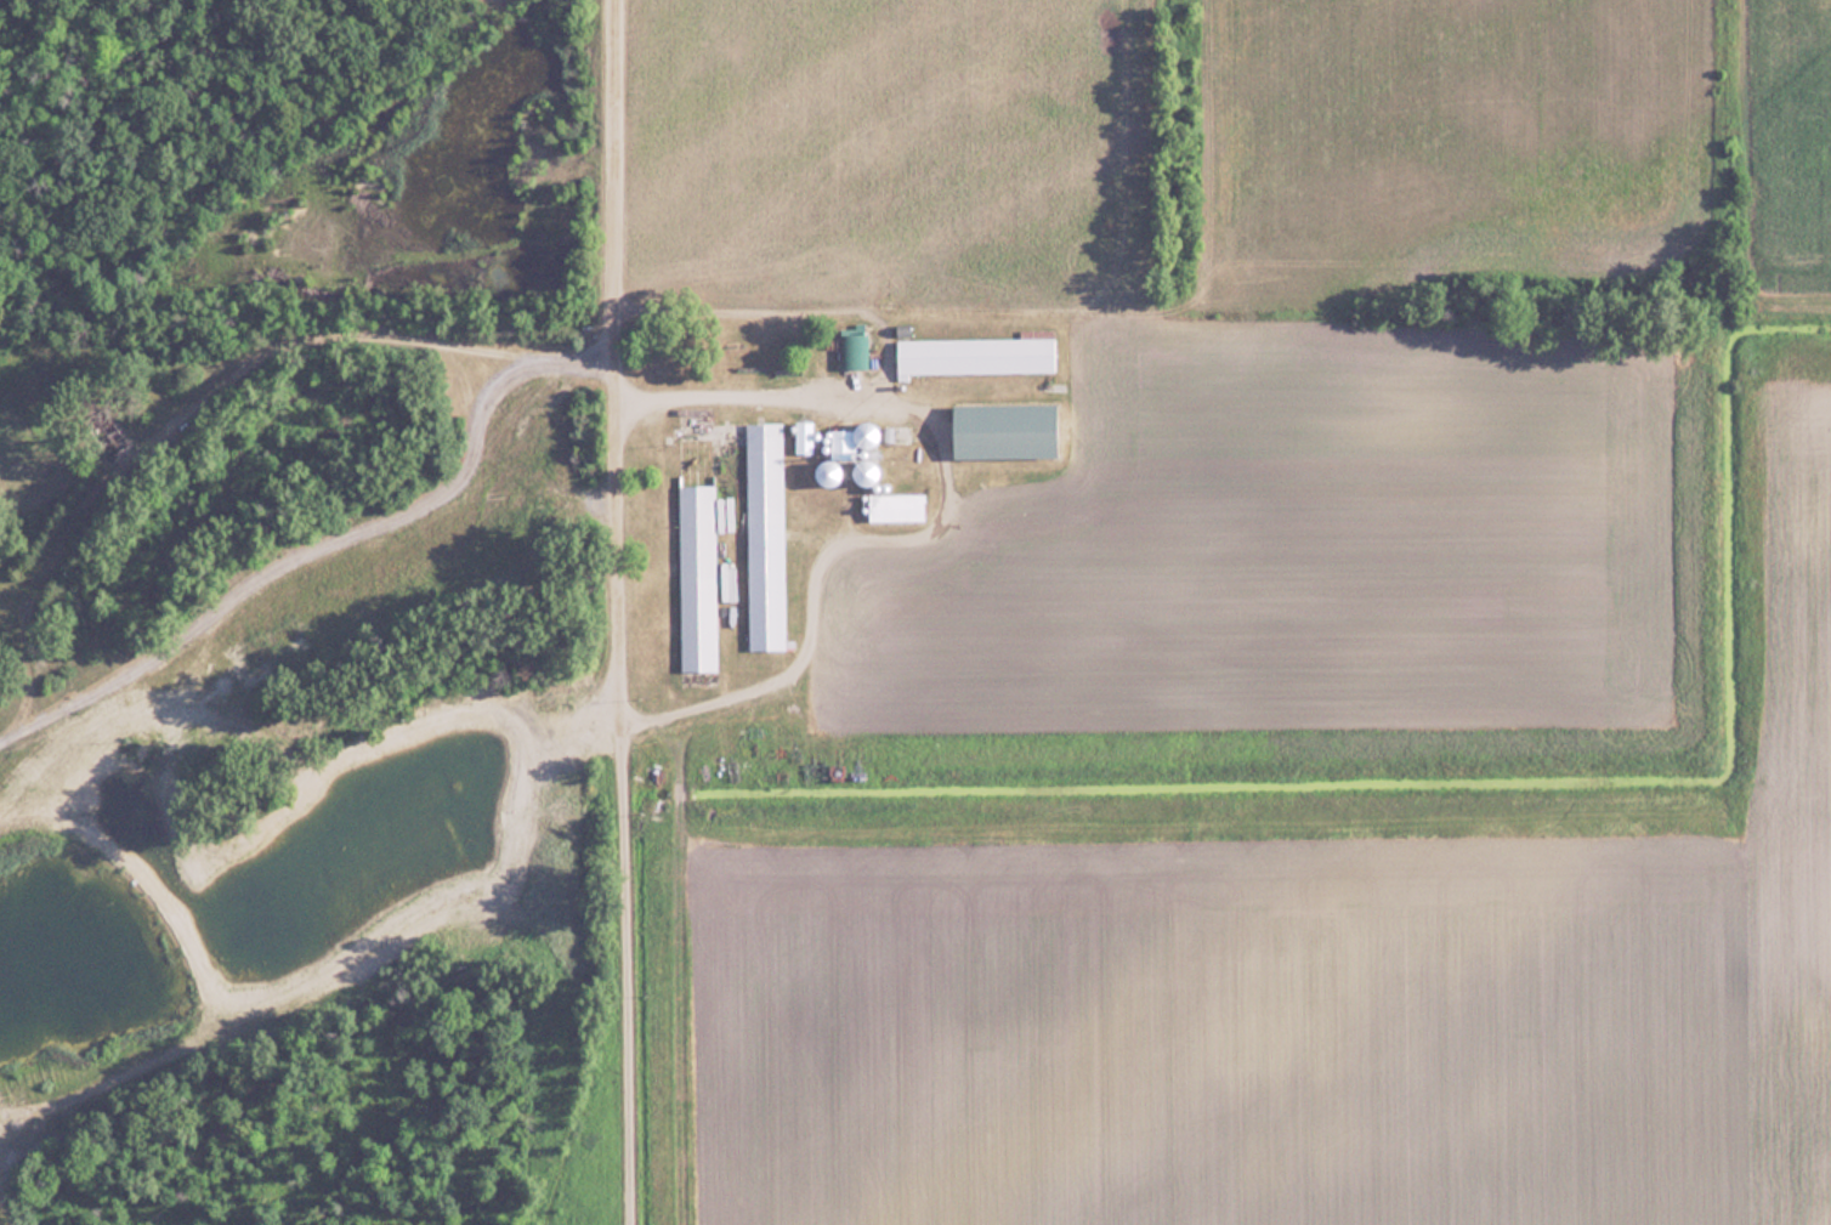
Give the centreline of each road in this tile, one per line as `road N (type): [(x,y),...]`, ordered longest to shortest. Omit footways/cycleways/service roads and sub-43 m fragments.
road 1 (residential): [(621,1224),(615,0)]

